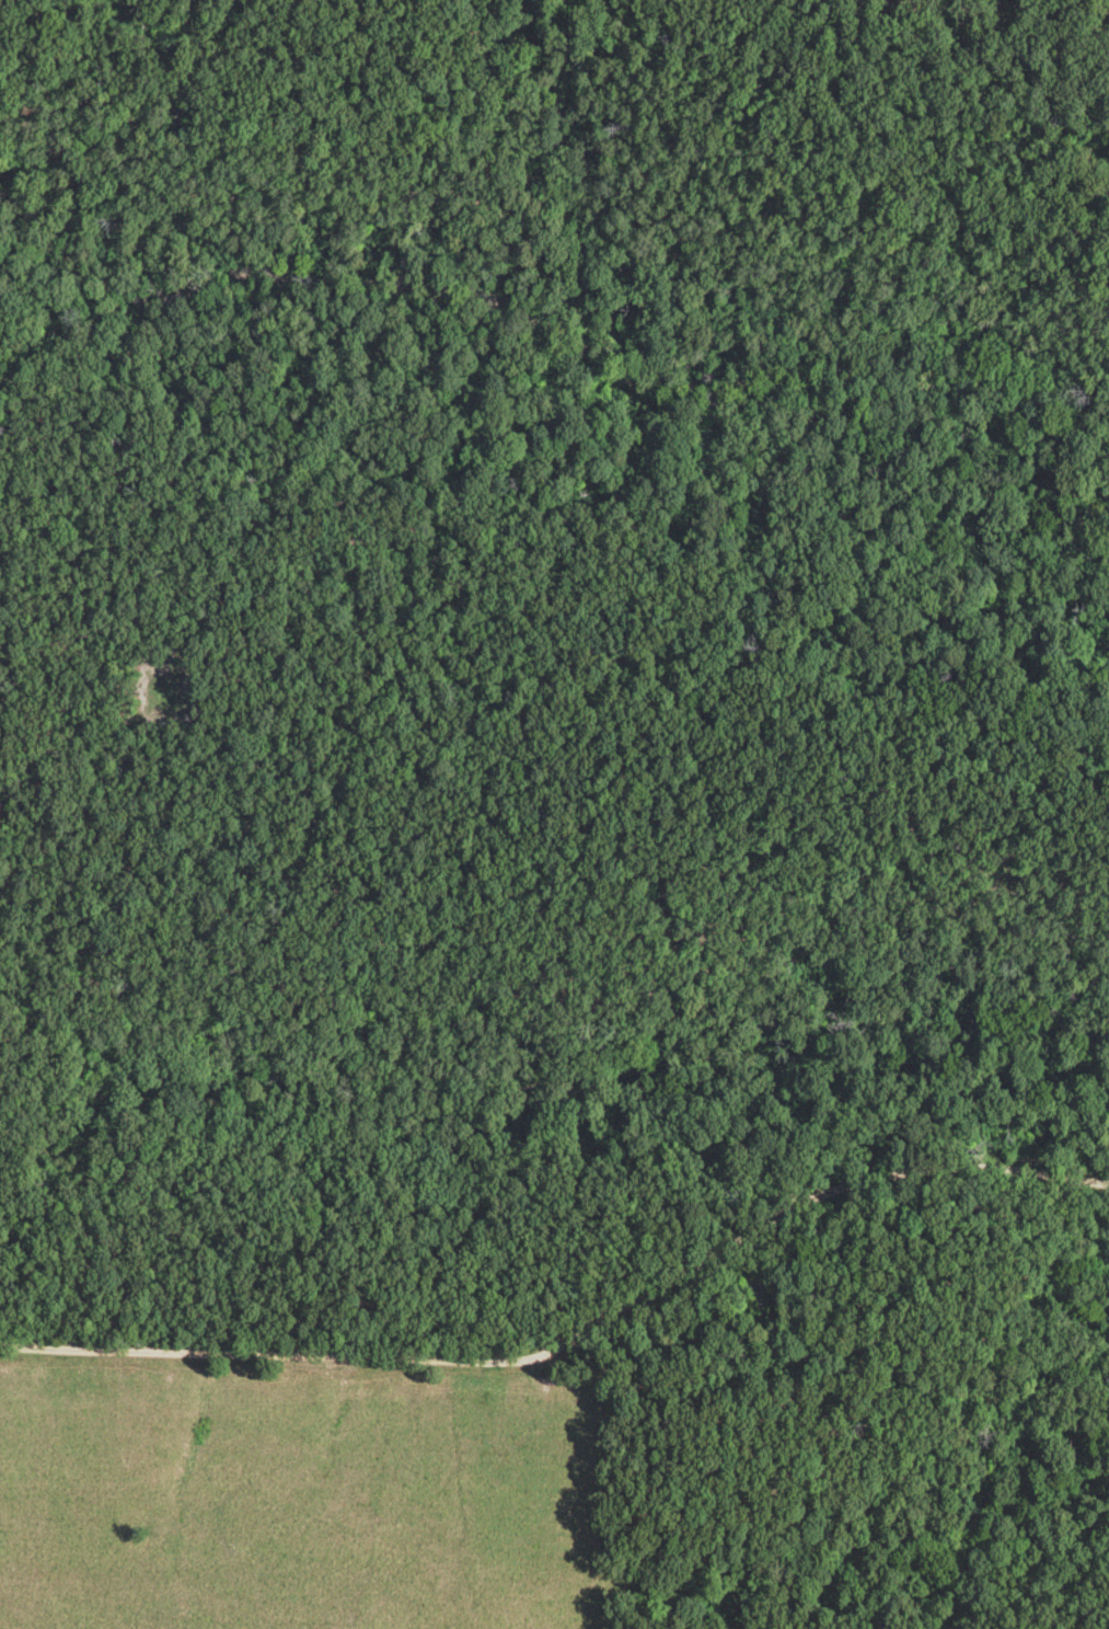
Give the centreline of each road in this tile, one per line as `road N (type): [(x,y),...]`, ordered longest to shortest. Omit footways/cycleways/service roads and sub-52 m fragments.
road 1 (residential): [(1108,1180),(1003,1162),(868,1173),(819,1192),(556,1350),(523,1361),(0,1349)]

